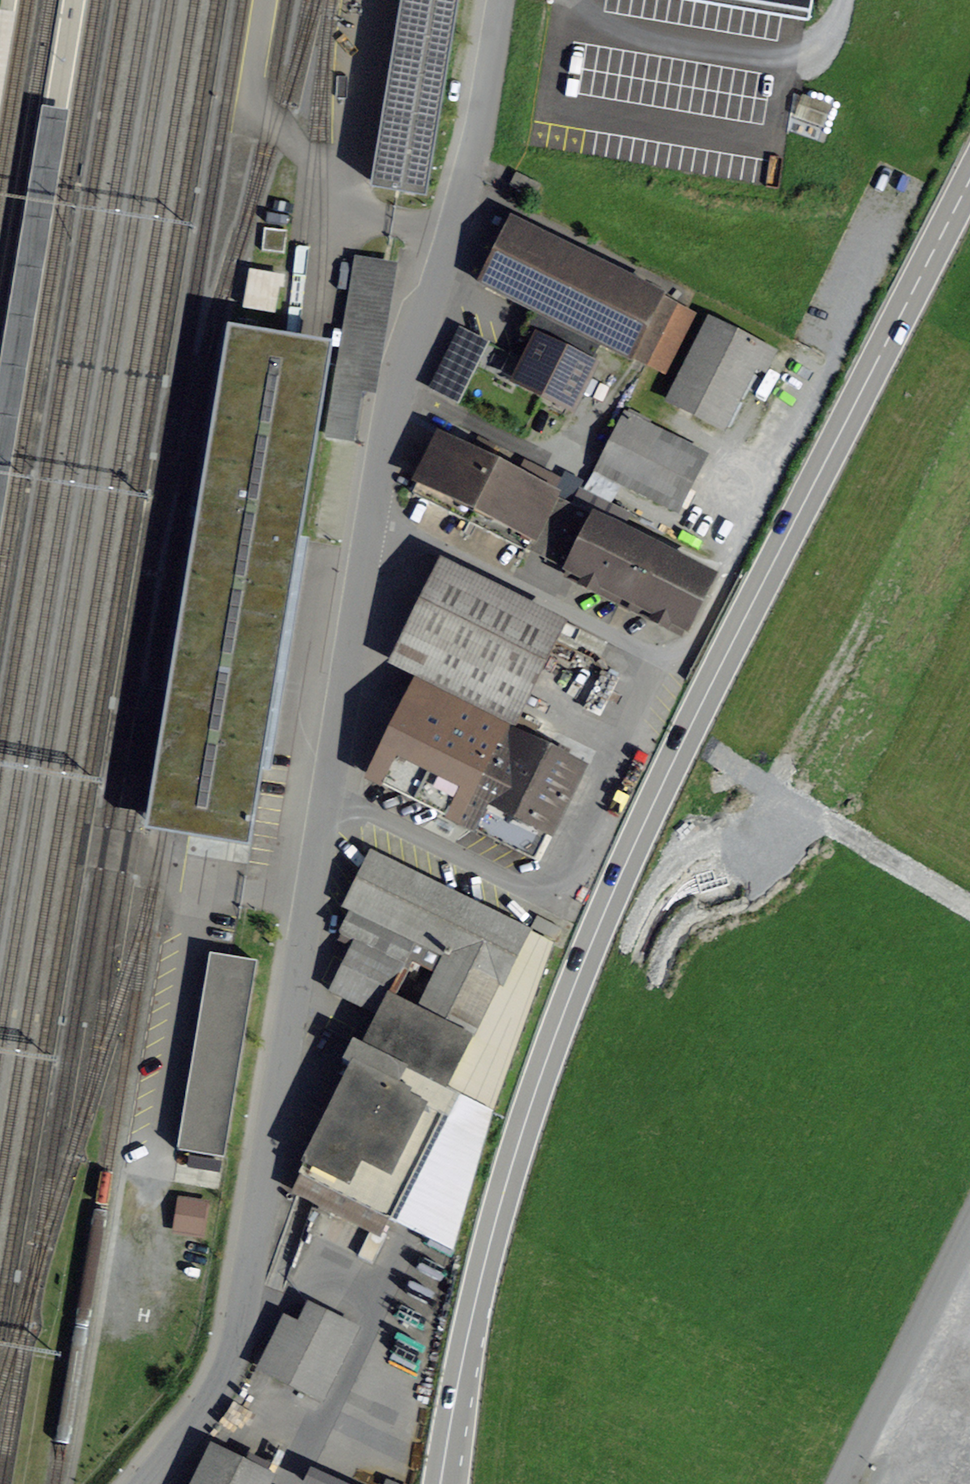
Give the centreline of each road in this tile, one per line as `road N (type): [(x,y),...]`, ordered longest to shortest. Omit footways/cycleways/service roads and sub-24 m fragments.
road 1 (unclassified): [(500,0),(464,191),(388,399),(231,1356),(202,1413),(145,1483)]
road 2 (secondary): [(969,174),(651,801),(578,968),(503,1183),(439,1483)]
road 3 (unclassified): [(969,1227),(837,1483)]

